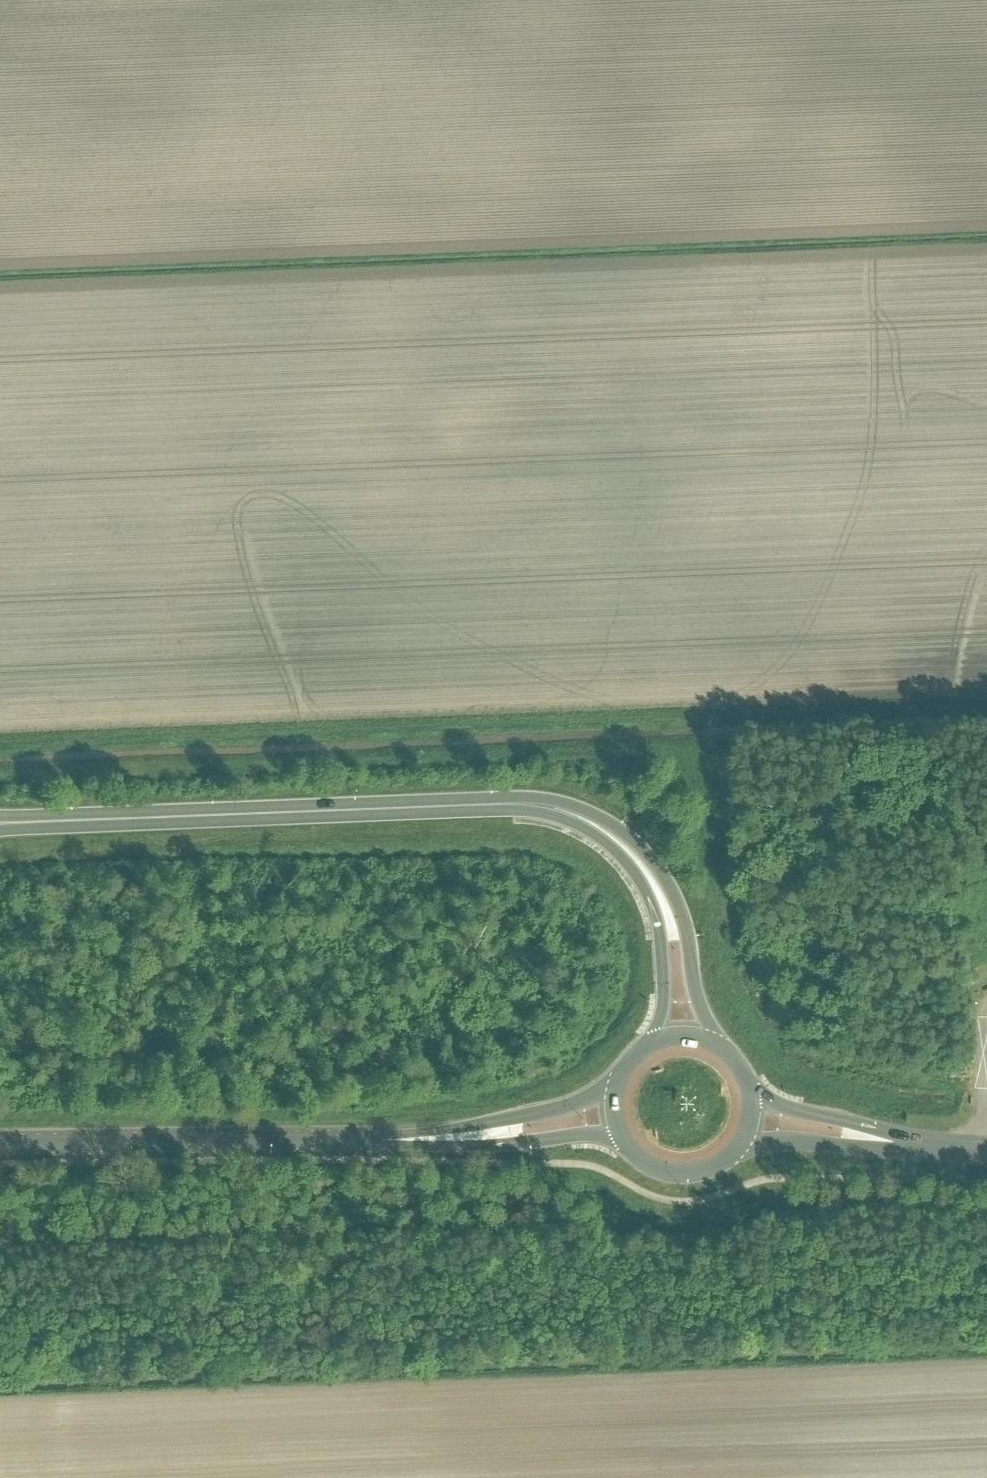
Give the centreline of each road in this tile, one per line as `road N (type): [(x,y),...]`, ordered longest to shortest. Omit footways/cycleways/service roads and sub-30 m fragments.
road 1 (trunk): [(683,1037),(672,925),(659,893),(611,834),(567,813),(480,805),(24,823)]
road 2 (secondary): [(615,1115),(455,1139),(0,1145)]
road 3 (secondary): [(986,1153),(751,1120)]
road 4 (secondary): [(615,1115),(636,1157),(680,1175),(726,1160),(751,1120)]
road 5 (secondary): [(751,1120),(750,1089),(736,1062),(712,1044),(683,1037)]

